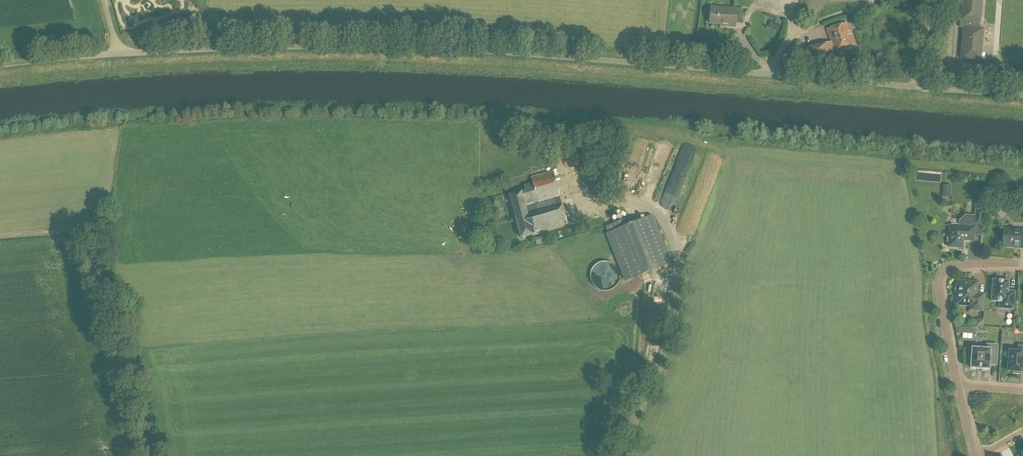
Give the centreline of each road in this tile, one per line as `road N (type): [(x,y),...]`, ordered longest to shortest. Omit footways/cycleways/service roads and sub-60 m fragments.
road 1 (unclassified): [(1022,96),(510,53),(261,48),(0,69)]
road 2 (residential): [(962,387),(944,274),(960,265),(1022,266)]

